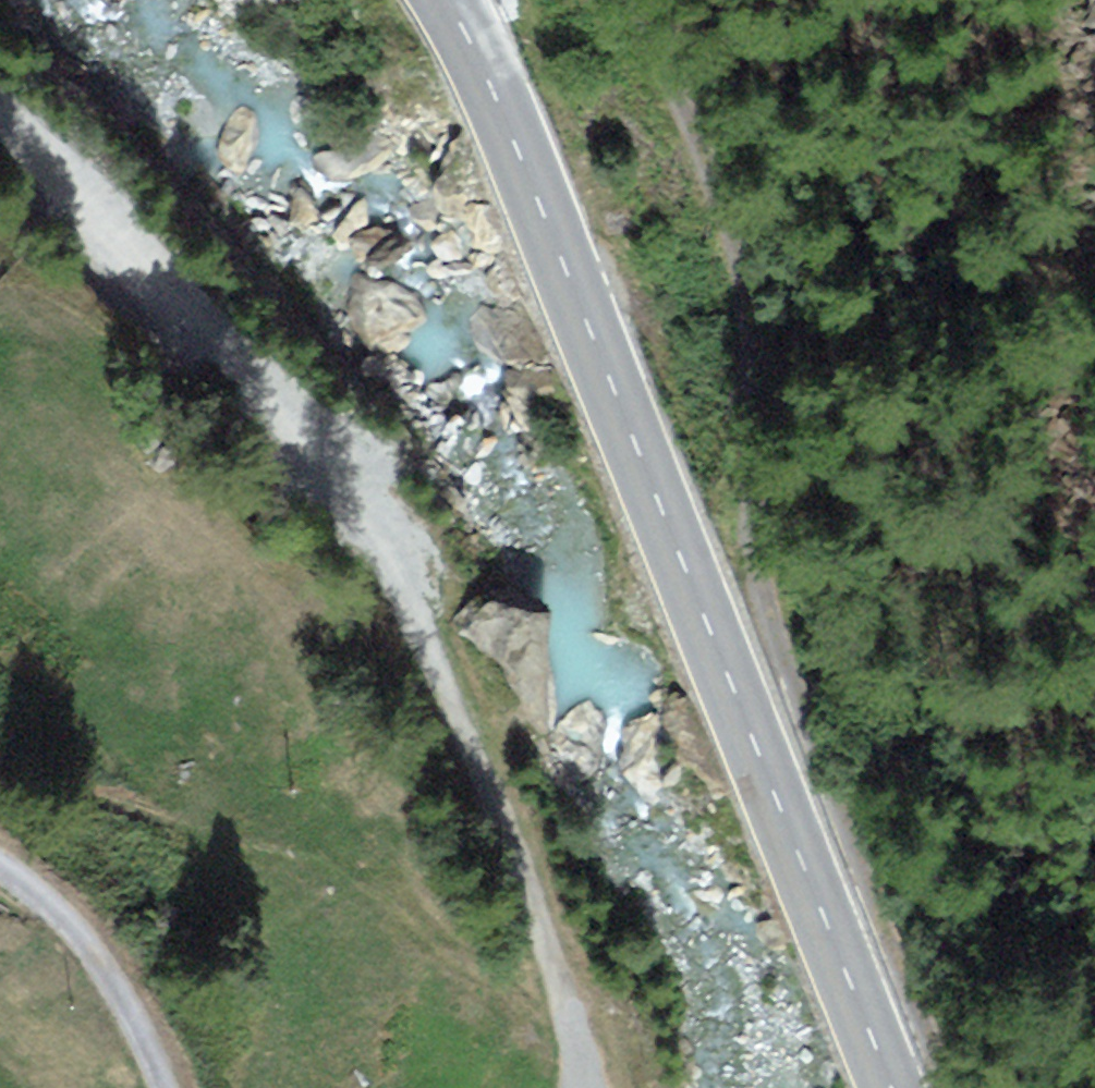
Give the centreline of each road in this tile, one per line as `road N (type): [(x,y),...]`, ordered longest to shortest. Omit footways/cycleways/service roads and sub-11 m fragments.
road 1 (track): [(582,1087),(531,905),(407,602),(300,454),(60,167),(0,125)]
road 2 (tertiary): [(643,482),(884,1087)]
road 3 (residential): [(643,482),(727,430),(749,360),(739,266),(634,0)]
road 4 (tertiary): [(446,0),(470,35),(643,482)]
road 5 (track): [(162,1087),(138,1023),(61,917),(0,865)]

